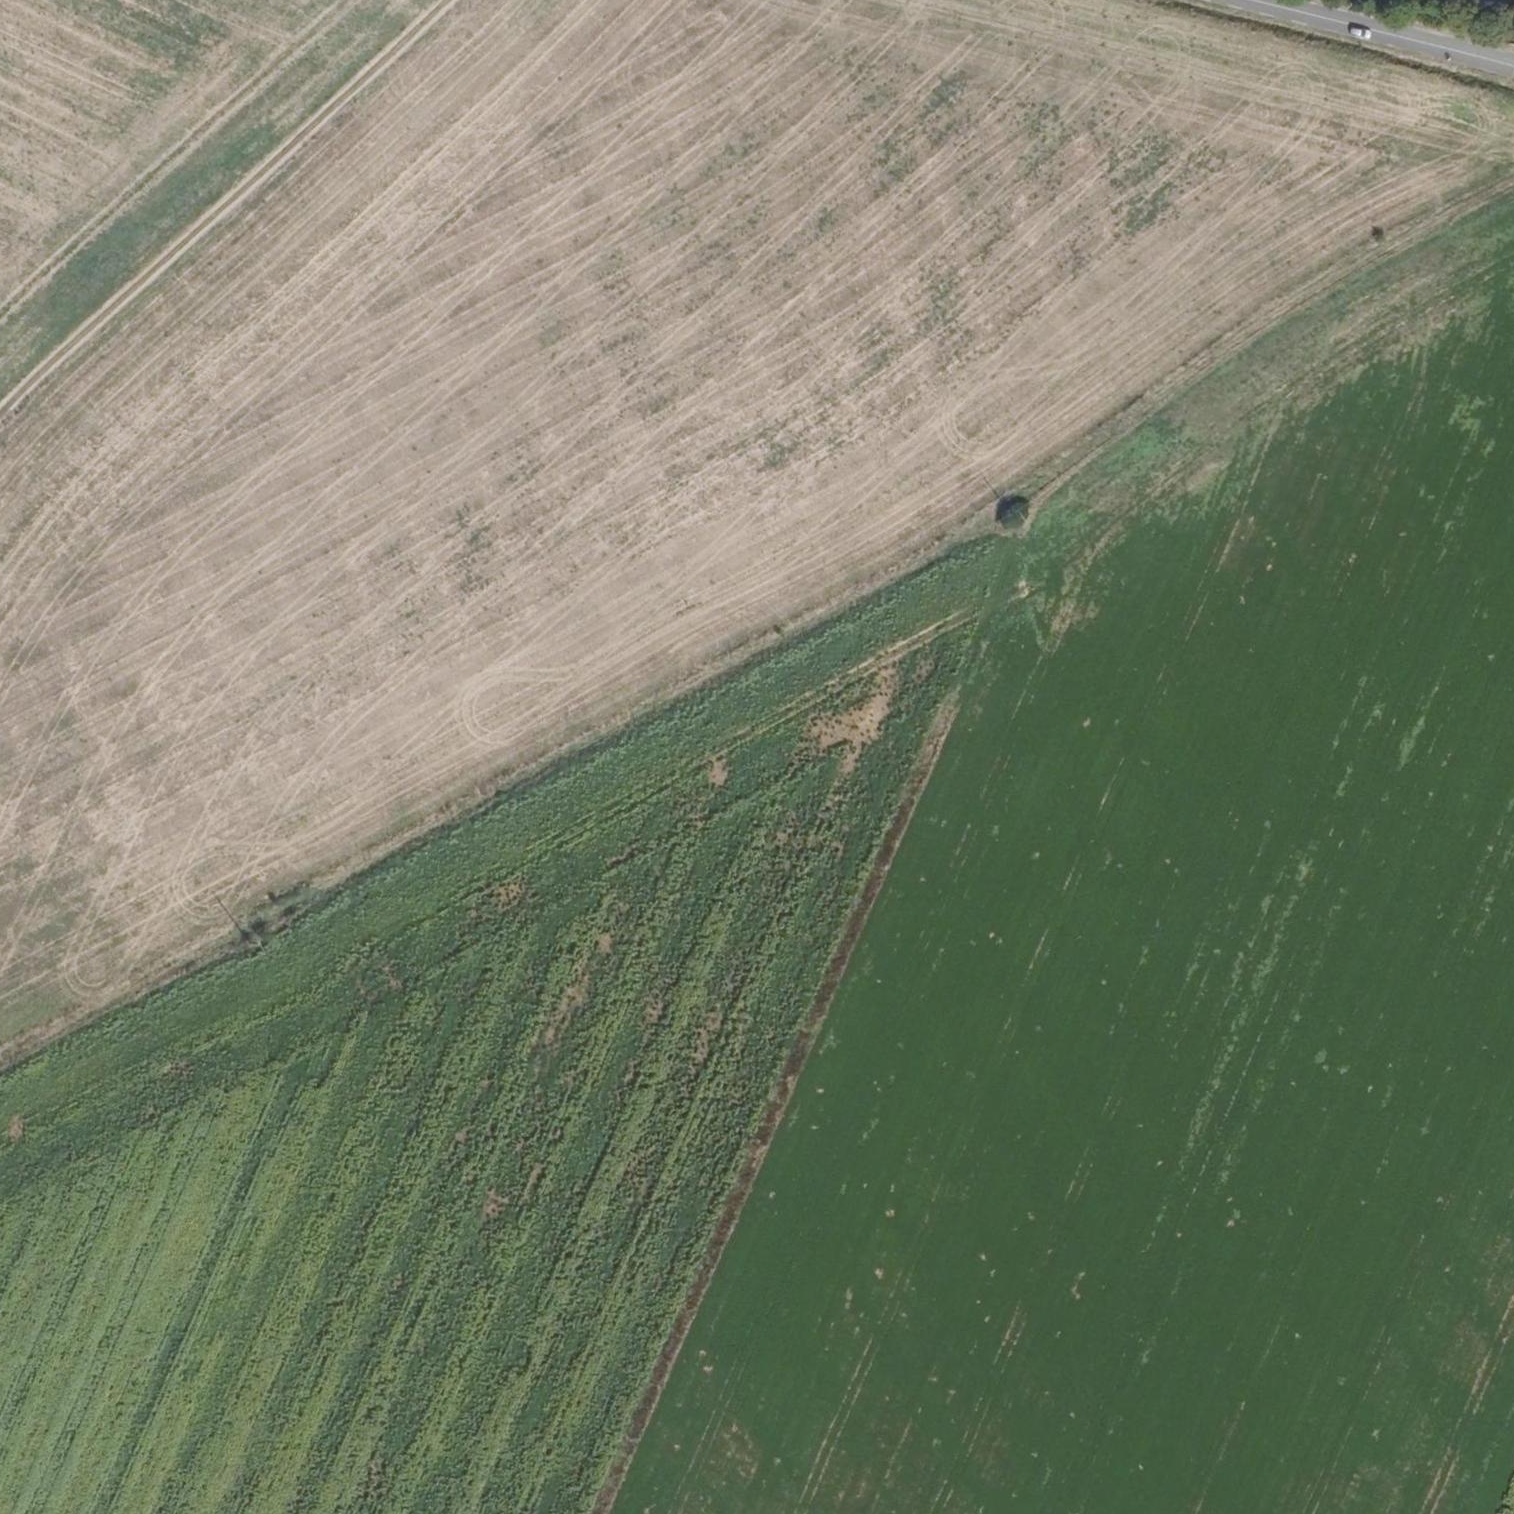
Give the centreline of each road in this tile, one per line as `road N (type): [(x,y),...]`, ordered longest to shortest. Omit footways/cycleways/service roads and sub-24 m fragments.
road 1 (track): [(437,0),(0,412)]
road 2 (tertiary): [(1513,64),(1247,0)]

